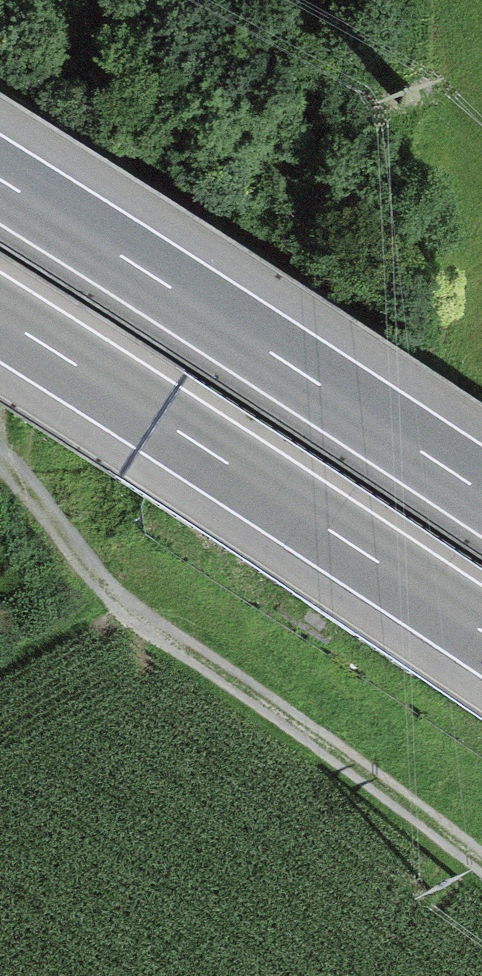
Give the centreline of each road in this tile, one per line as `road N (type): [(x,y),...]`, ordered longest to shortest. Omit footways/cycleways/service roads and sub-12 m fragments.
road 1 (track): [(481,866),(133,614),(25,486),(0,469)]
road 2 (motorway): [(0,319),(481,633)]
road 3 (motorway): [(481,488),(0,176)]

